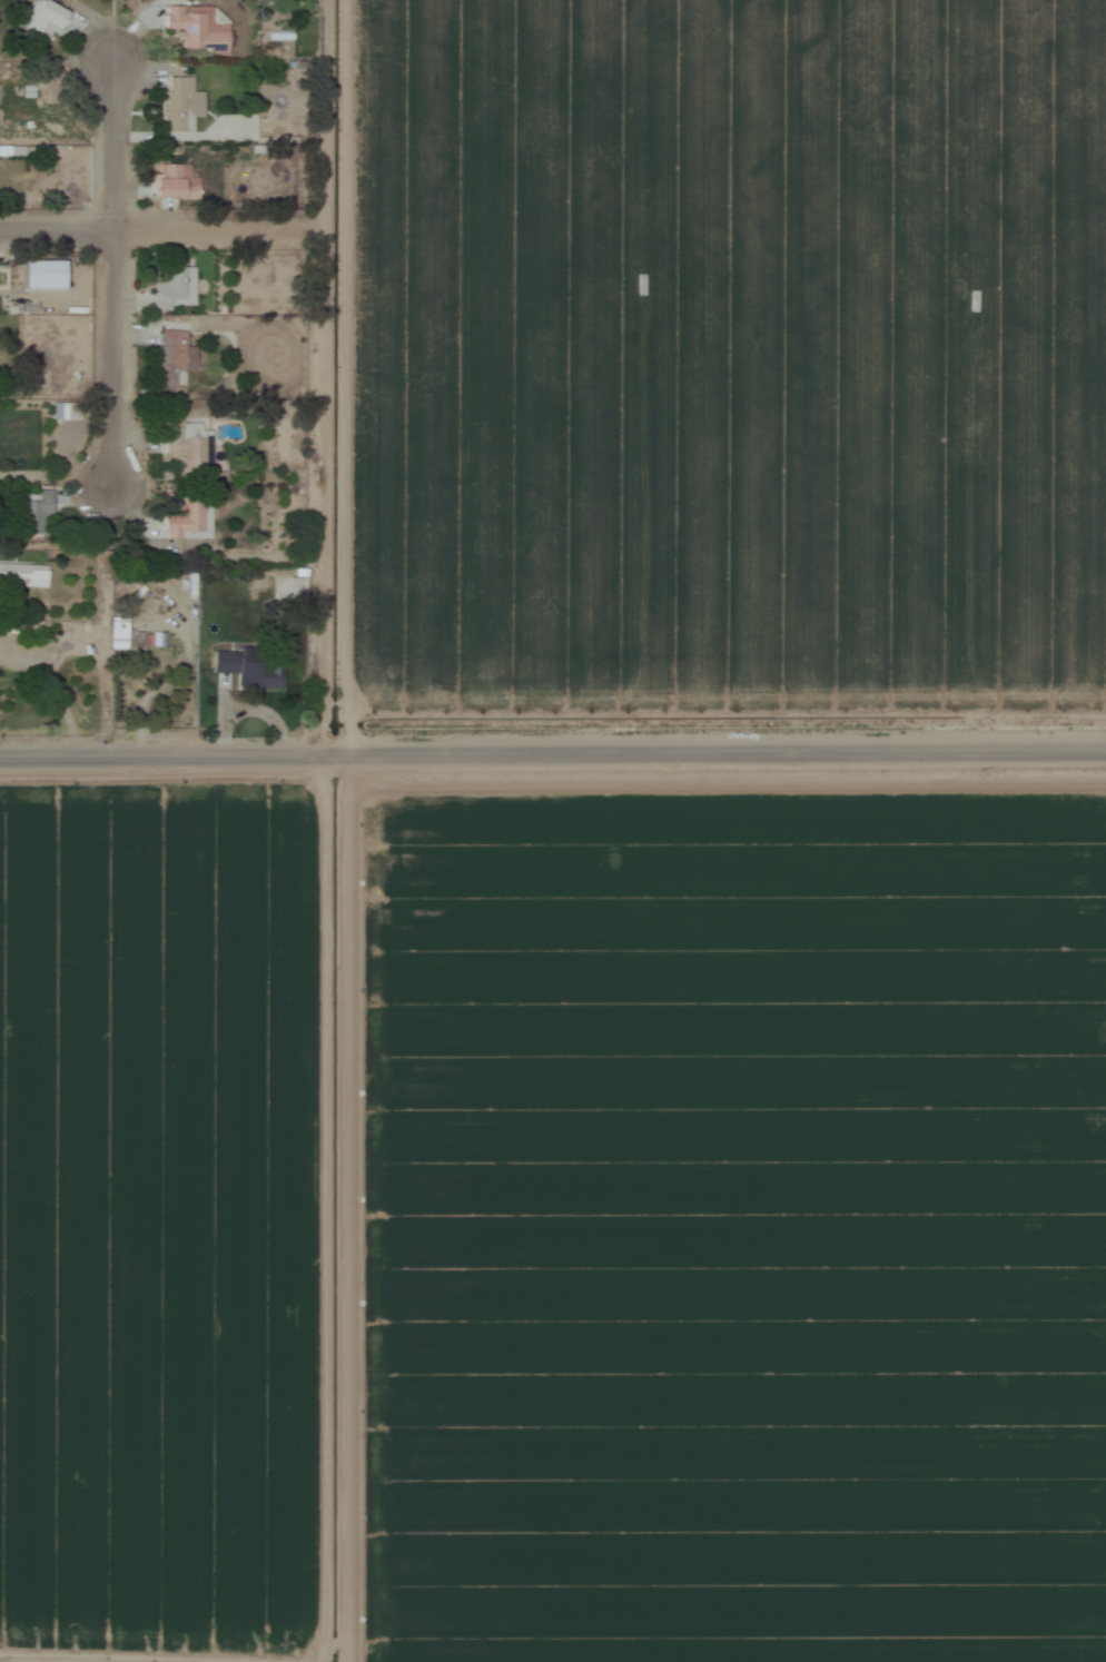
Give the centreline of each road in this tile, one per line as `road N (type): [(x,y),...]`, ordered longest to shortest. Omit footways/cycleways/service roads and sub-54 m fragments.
road 1 (residential): [(0,762),(1105,757)]
road 2 (residential): [(111,483),(118,65)]
road 3 (residential): [(0,227),(343,220)]

